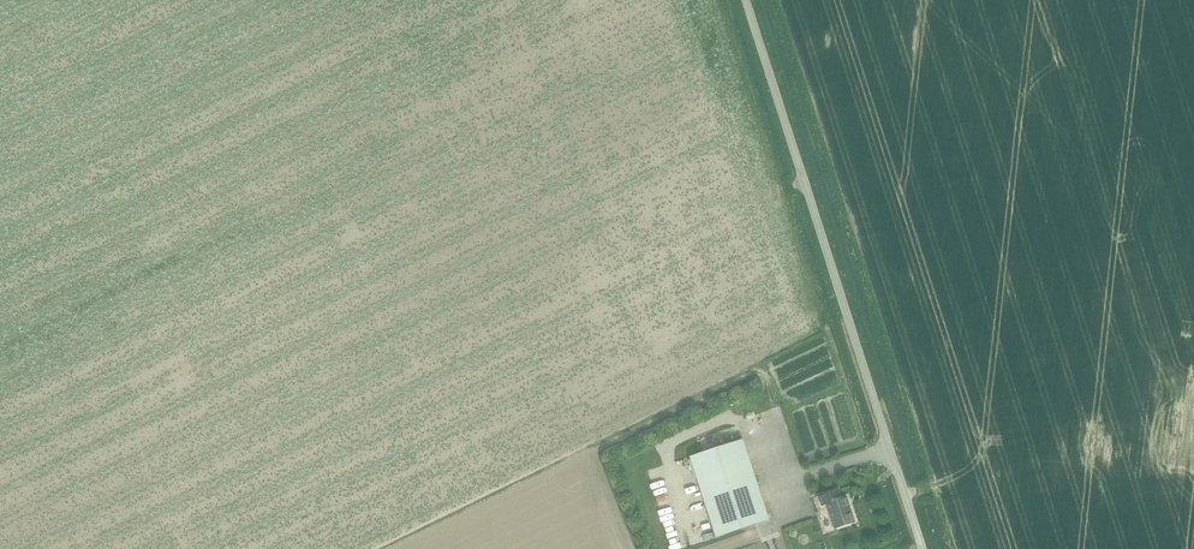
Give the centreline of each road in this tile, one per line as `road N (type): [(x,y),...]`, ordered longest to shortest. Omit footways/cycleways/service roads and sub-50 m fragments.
road 1 (unclassified): [(922,548),(745,0)]

